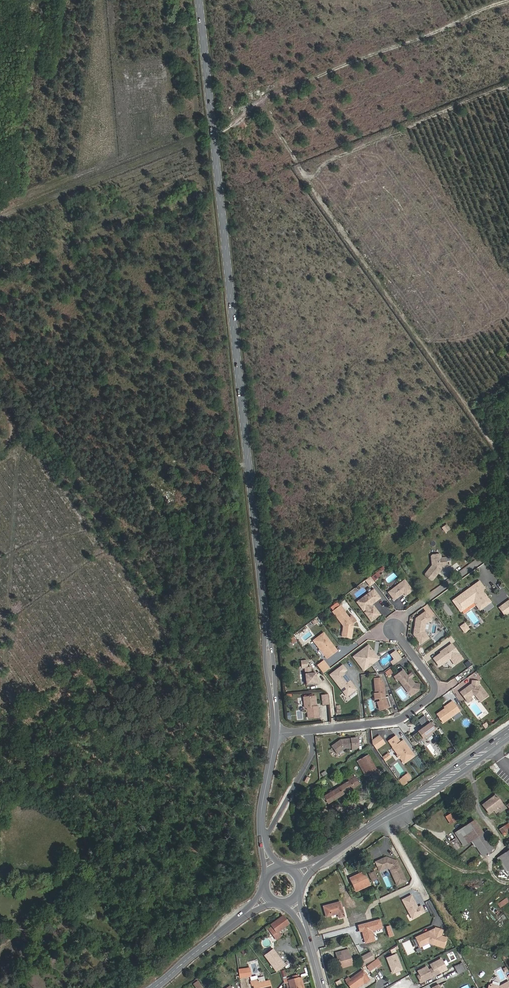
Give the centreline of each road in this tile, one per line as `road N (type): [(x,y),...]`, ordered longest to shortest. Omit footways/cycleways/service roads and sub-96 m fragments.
road 1 (secondary): [(199,0),(276,732)]
road 2 (primary): [(508,733),(330,856)]
road 3 (residential): [(394,629),(435,685),(433,696),(395,721),(309,730)]
road 4 (residential): [(263,843),(311,755),(309,730)]

